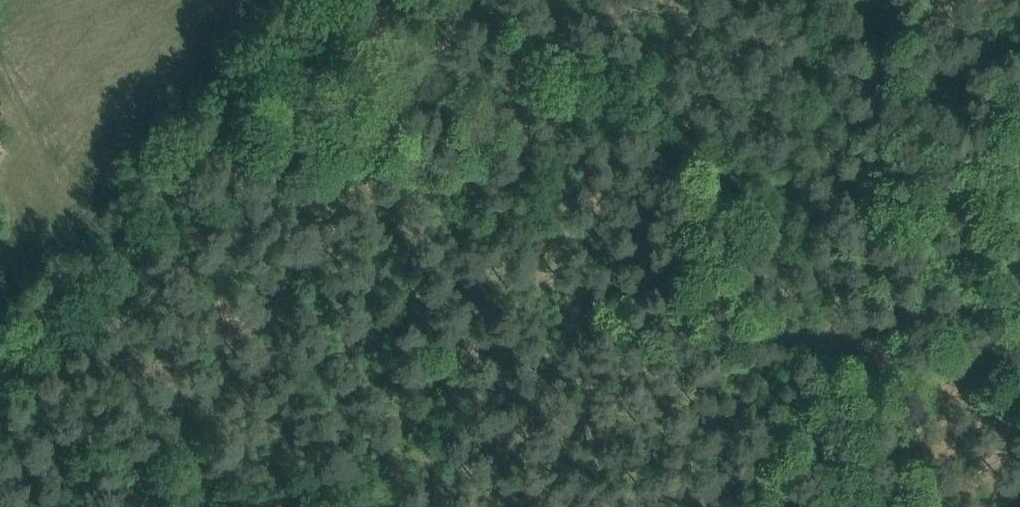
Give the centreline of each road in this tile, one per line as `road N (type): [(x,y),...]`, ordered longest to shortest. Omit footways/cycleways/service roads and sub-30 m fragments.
road 1 (track): [(345,0),(0,374)]

